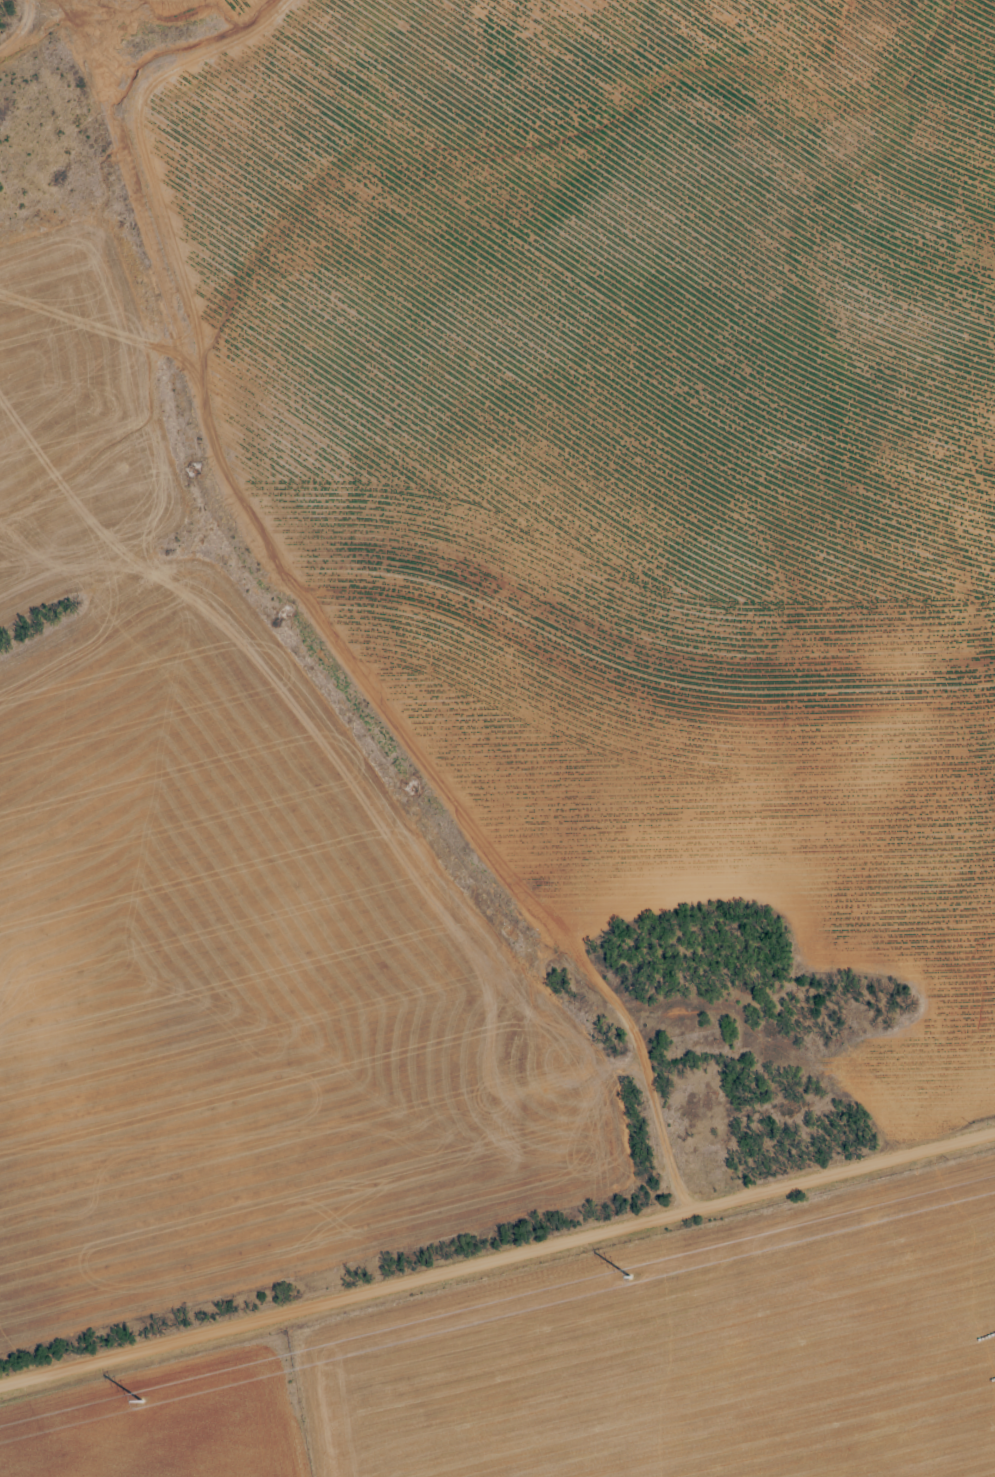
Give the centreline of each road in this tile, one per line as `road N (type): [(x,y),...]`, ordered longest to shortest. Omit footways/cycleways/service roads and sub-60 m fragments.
road 1 (residential): [(0,1391),(275,1323),(321,1323),(887,1161),(994,1144)]

